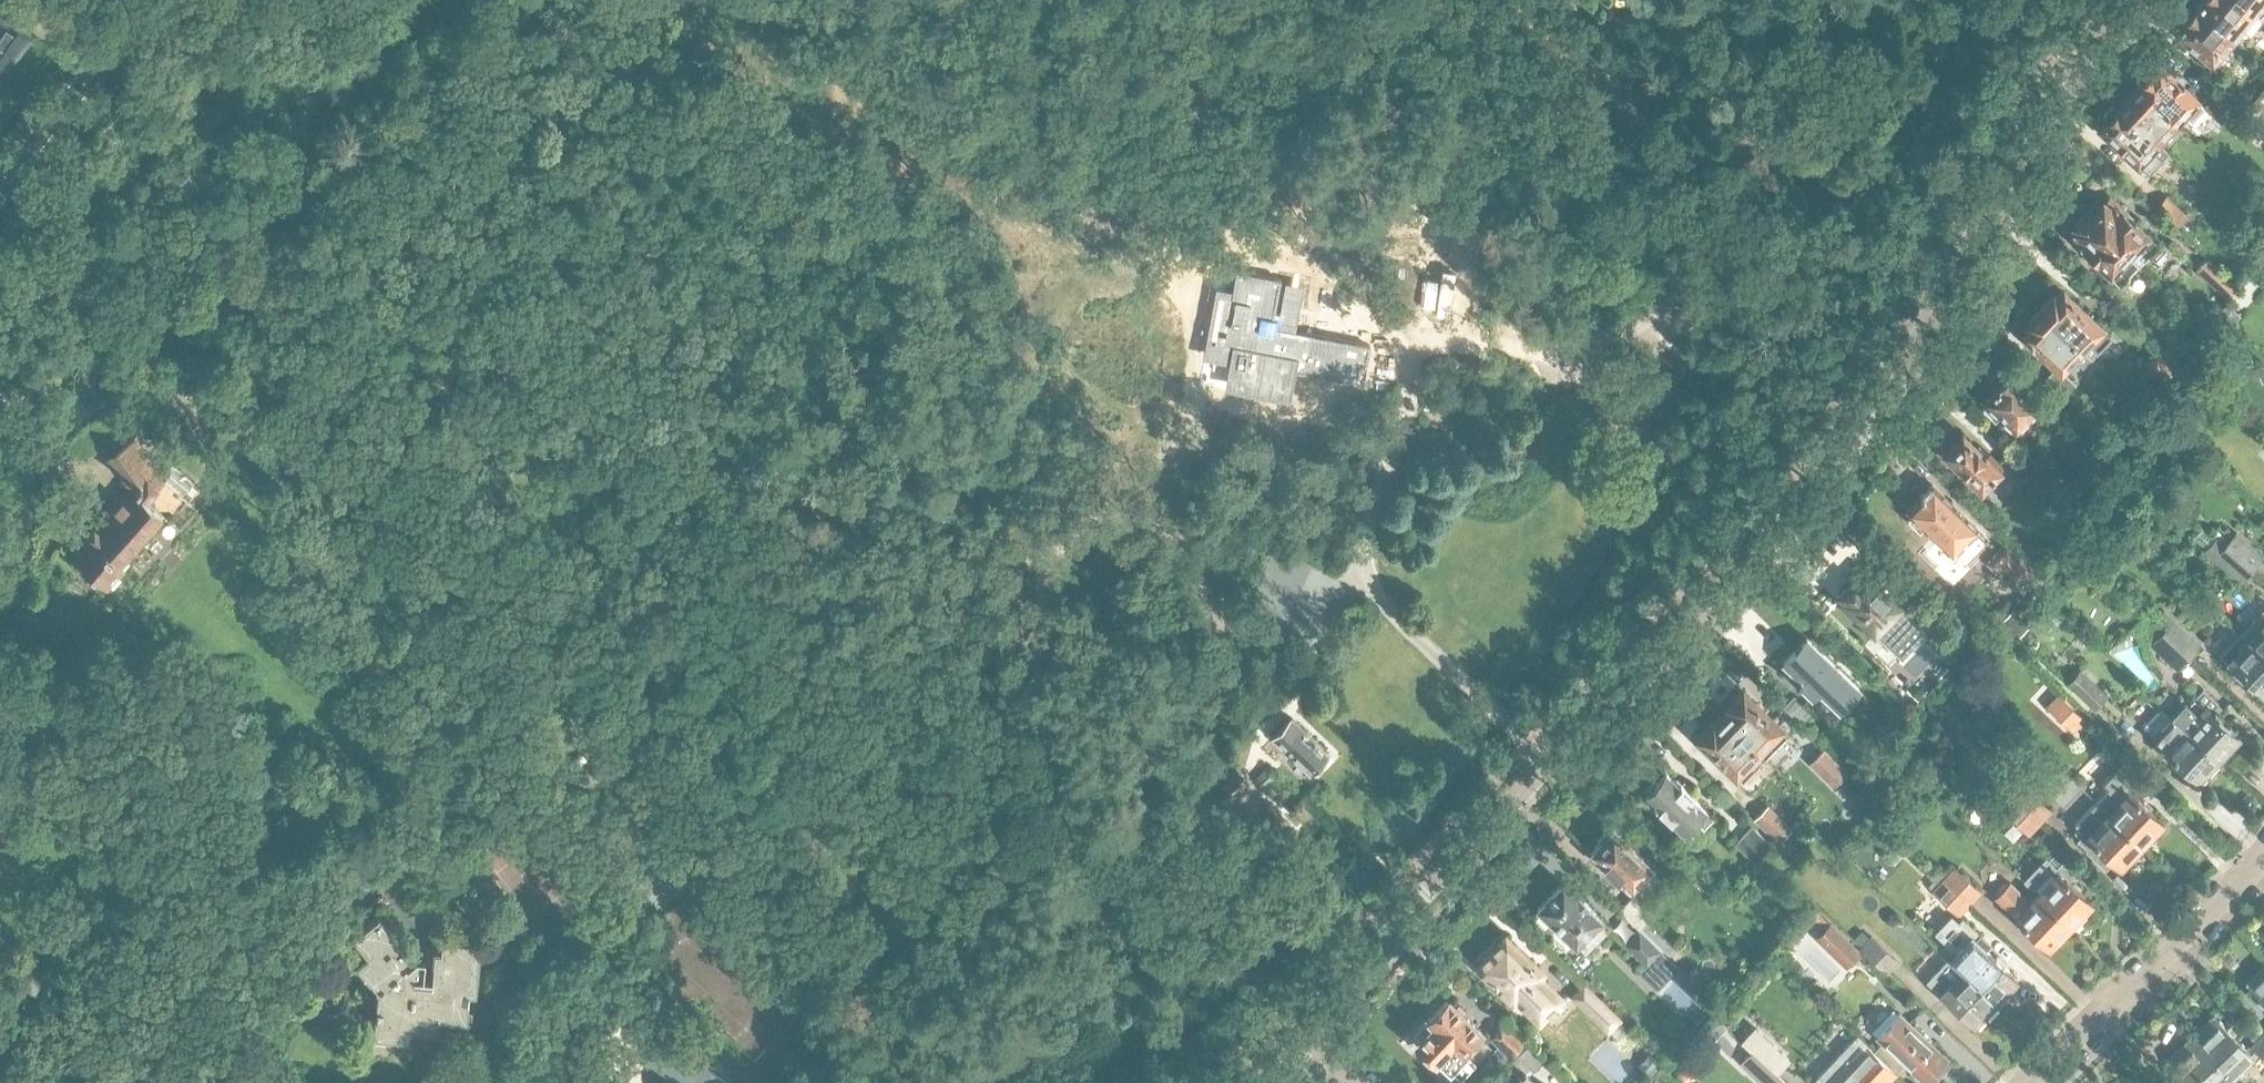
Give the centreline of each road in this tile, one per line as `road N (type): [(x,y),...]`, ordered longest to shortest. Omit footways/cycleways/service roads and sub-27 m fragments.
road 1 (residential): [(1298,1021),(1830,480),(1964,229),(2045,104),(2136,0)]
road 2 (residential): [(2044,1082),(2142,995),(2263,856)]
road 3 (tertiary): [(165,0),(62,108),(0,194)]

